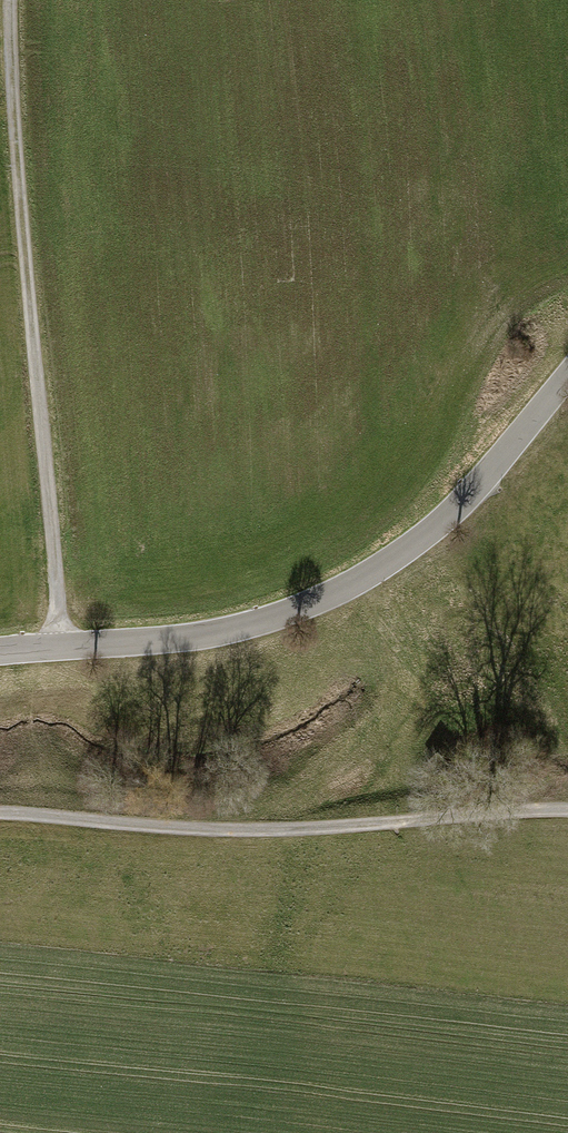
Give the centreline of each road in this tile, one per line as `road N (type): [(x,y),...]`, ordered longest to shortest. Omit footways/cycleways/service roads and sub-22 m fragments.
road 1 (tertiary): [(0,661),(221,635),(343,594),(424,540),(479,489),(567,379)]
road 2 (track): [(17,0),(16,112),(62,653)]
road 3 (track): [(567,811),(248,832),(0,816)]

